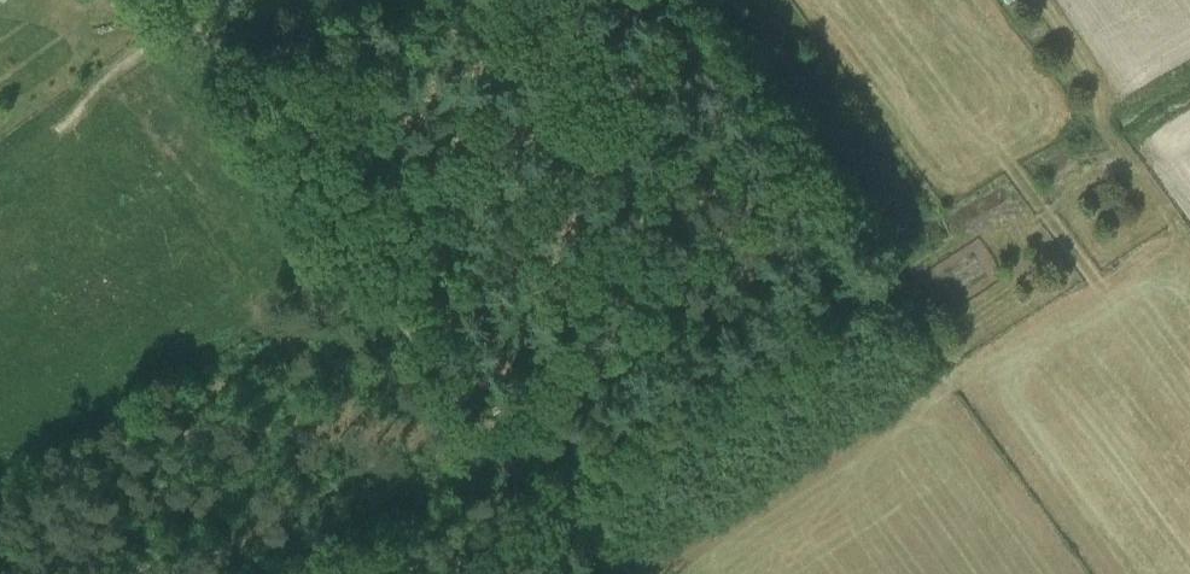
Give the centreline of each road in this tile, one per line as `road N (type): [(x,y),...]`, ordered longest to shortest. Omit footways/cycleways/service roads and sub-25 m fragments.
road 1 (track): [(623,573),(589,541),(178,0)]

